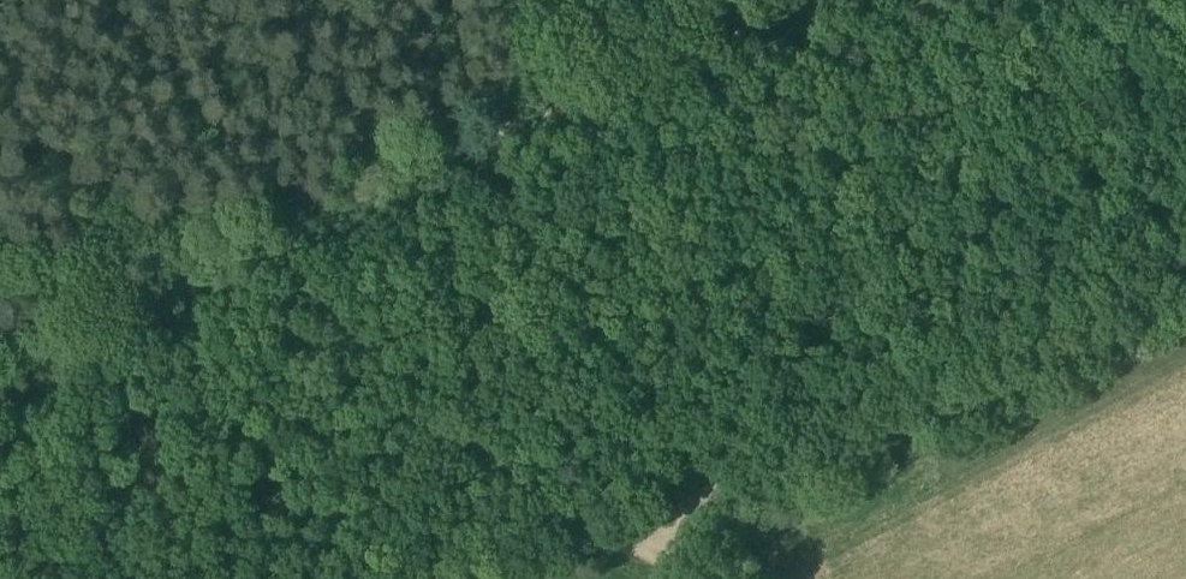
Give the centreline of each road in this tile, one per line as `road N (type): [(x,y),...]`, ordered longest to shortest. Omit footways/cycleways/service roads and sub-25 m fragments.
road 1 (track): [(0,373),(464,145)]
road 2 (track): [(733,483),(1185,300)]
road 3 (track): [(464,145),(764,0)]
road 4 (track): [(620,525),(733,483)]

